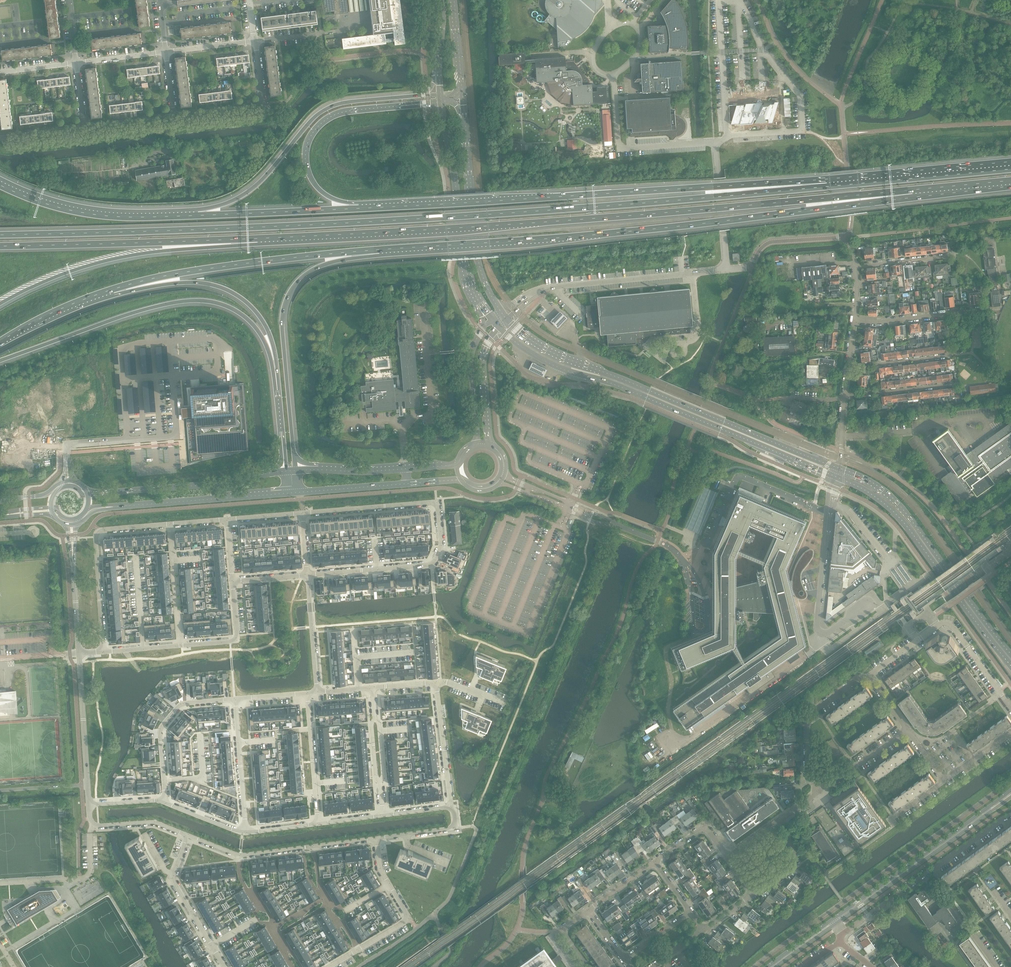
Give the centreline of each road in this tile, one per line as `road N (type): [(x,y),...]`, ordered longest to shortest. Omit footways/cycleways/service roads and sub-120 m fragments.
road 1 (motorway): [(827,185),(358,223),(0,235)]
road 2 (motorway): [(258,238),(917,193)]
road 3 (motorway): [(379,250),(643,230),(917,193)]
road 4 (motorway): [(827,185),(359,209)]
road 5 (secondary): [(500,328),(549,363),(835,477)]
road 6 (secondary): [(838,468),(564,358),(508,321)]
road 7 (motorway): [(0,363),(150,309),(208,301),(250,322),(275,369)]
road 8 (motorway): [(296,471),(285,302),(316,268),(379,250)]
road 9 (motorway): [(113,289),(248,263),(379,250)]
road 10 (motorway): [(0,304),(99,264),(258,238)]
road 11 (motorway): [(420,96),(321,114),(254,187),(196,216)]
road 12 (secondary): [(835,477),(901,519),(1010,668)]
road 13 (motorway): [(0,247),(258,238)]
road 14 (secondary): [(1010,653),(888,492),(838,468)]
road 15 (motorway): [(359,209),(314,183),(306,153),(315,131),(350,111),(441,102)]
road 16 (secondary): [(441,102),(465,263),(492,320)]
road 17 (secondary): [(1010,791),(832,920)]
road 18 (unclassified): [(835,477),(819,632),(870,602)]
road 19 (secondary): [(836,924),(1010,798)]
road 20 (motorway): [(113,289),(186,283),(226,290),(264,324),(275,369)]
road 21 (residential): [(843,934),(1010,815)]
road 22 (motorway): [(196,216),(73,212),(0,185)]
road 23 (secondary): [(502,313),(478,255),(465,118)]
road 24 (residential): [(1010,708),(948,623),(869,676)]
road 25 (unclassified): [(536,293),(728,270)]
road 26 (residential): [(103,652),(235,640),(233,581)]
road 27 (residential): [(189,836),(240,855),(376,838)]
road 28 (residential): [(103,652),(96,536),(170,524)]
road 29 (residential): [(308,575),(435,563),(437,502)]
road 30 (motorway): [(1010,168),(827,185)]
road 31 (residential): [(329,966),(410,919),(380,868),(376,838)]
road 32 (secondary): [(115,507),(293,493)]
road 33 (secondary): [(285,472),(111,493)]
road 34 (secondary): [(293,493),(464,482)]
road 35 (unclassified): [(716,142),(622,147),(613,74)]
road 36 (motorway): [(359,209),(196,216)]
road 37 (secondary): [(459,465),(296,471)]
road 38 (residential): [(820,792),(807,773),(807,717),(869,676)]
road 39 (residential): [(189,836),(173,879),(224,966)]
road 40 (unclassified): [(719,3),(727,135),(716,142)]
road 41 (residential): [(234,700),(181,704),(160,729),(164,781)]
road 42 (residential): [(302,514),(437,502)]
road 43 (unclassified): [(496,485),(623,527)]
road 44 (residential): [(234,700),(244,832)]
road 45 (unclassified): [(88,785),(79,653)]
road 46 (residential): [(855,321),(986,309)]
road 47 (residential): [(307,693),(318,824)]
road 48 (unclassified): [(623,527),(504,473)]
road 49 (secondary): [(492,320),(472,353),(476,444)]
road 50 (unclassified): [(728,270),(716,142)]
road 51 (residential): [(452,807),(436,683)]
road 52 (motorway): [(0,341),(113,289)]
road 53 (secondary): [(492,446),(482,366),(500,328)]

